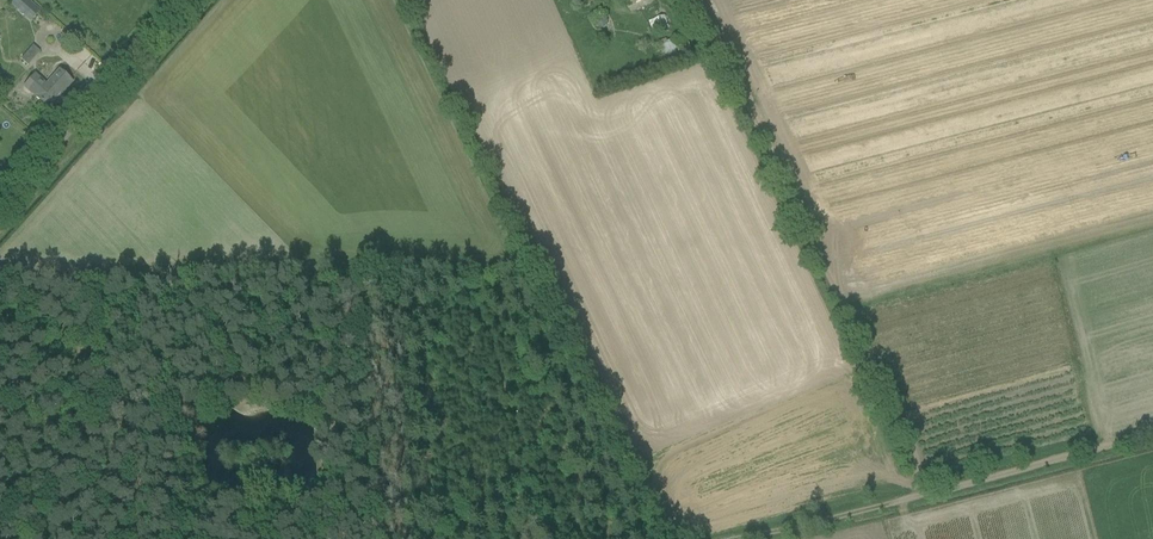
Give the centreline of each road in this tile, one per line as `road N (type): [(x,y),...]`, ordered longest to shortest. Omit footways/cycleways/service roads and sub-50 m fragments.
road 1 (track): [(696,0),(931,492)]
road 2 (track): [(1152,434),(754,538)]
road 3 (unclassified): [(0,208),(184,0)]

